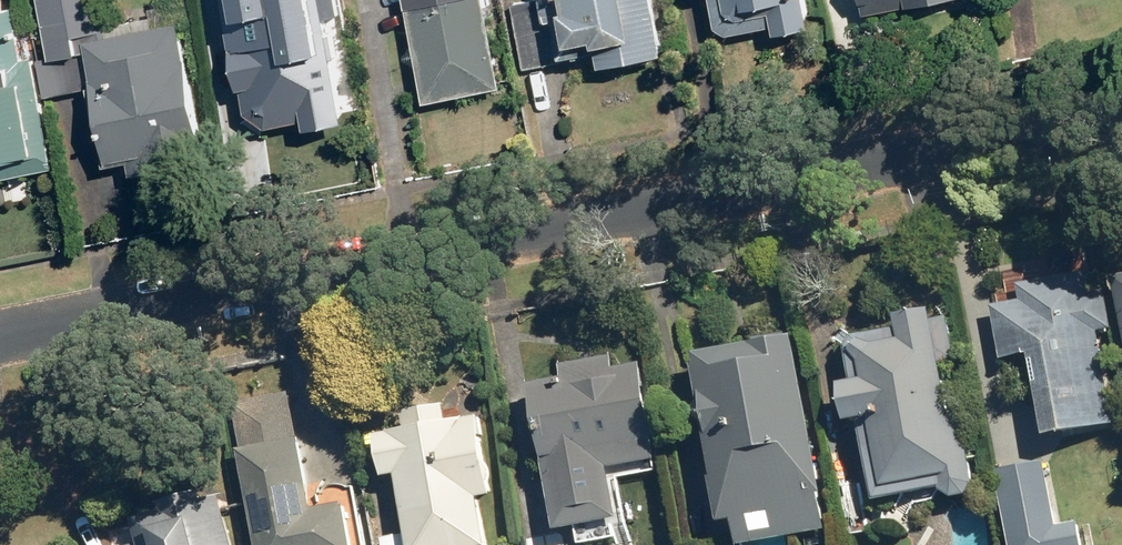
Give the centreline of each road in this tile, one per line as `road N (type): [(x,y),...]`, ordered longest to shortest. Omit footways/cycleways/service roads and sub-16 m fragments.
road 1 (residential): [(1121,110),(0,329)]

